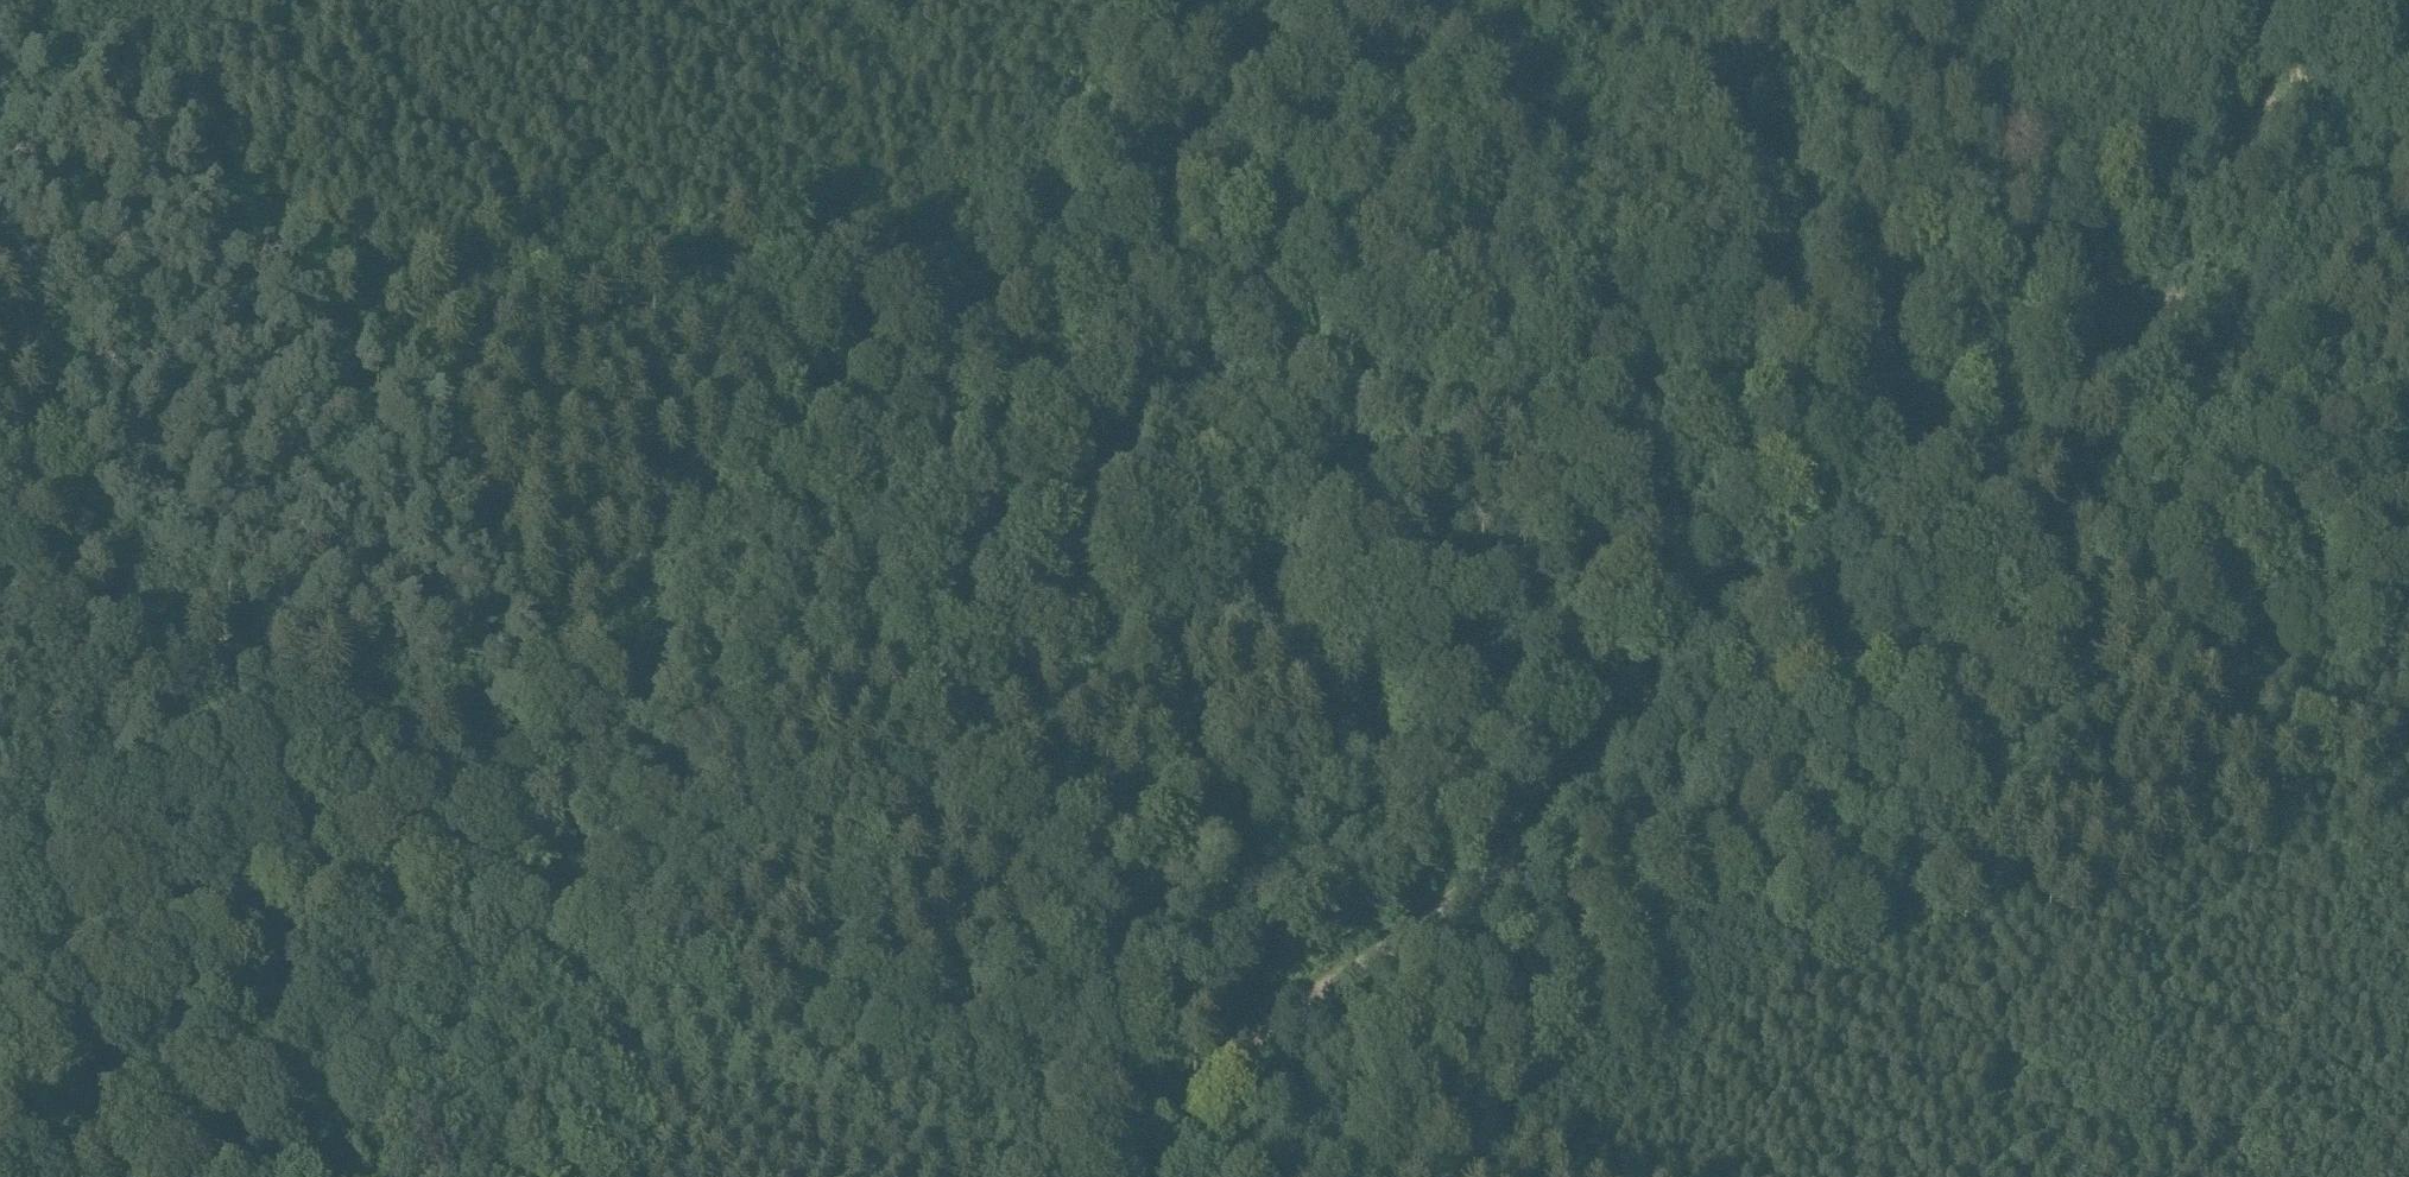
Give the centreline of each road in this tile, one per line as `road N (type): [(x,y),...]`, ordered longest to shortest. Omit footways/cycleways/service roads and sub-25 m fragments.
road 1 (track): [(489,766),(564,692),(618,619),(688,552),(732,531),(775,529),(991,567),(1085,574),(1164,559),(1290,529),(1356,500),(1405,451),(1509,382),(1745,337),(1921,290),(1989,259),(2047,203),(2176,38),(2239,0)]
road 2 (track): [(2386,0),(2283,95),(2156,315),(2108,362),(1988,446),(1795,550),(1702,635),(1615,746),(1495,859),(1410,930),(1306,989),(1236,1068),(1170,1176)]
road 3 (track): [(0,270),(65,572),(96,627),(131,641),(257,663),(429,727),(489,766),(519,811),(576,926),(600,1004),(609,1102),(593,1176)]

